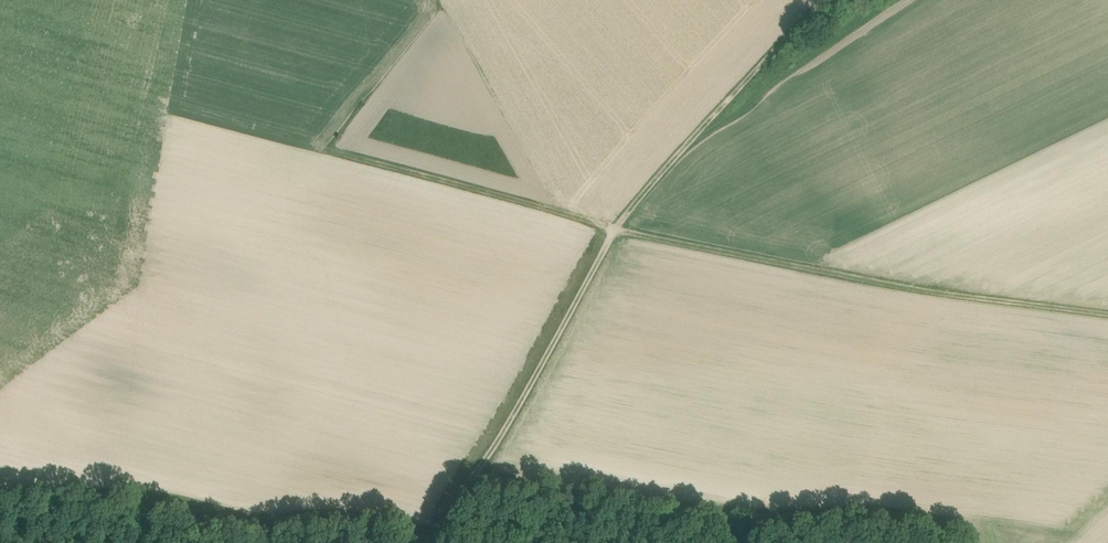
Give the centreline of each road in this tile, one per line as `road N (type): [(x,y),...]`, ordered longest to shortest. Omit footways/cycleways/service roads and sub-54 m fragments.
road 1 (track): [(449,542),(627,219),(834,0)]

